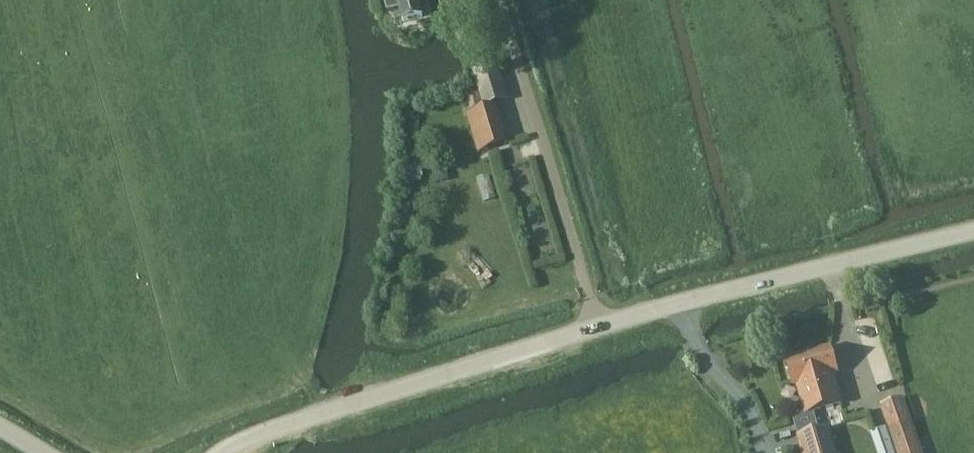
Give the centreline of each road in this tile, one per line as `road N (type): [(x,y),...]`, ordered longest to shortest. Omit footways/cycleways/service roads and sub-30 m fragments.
road 1 (unclassified): [(224,452),(601,326)]
road 2 (unclassified): [(601,326),(973,231)]
road 3 (unclassified): [(601,326),(499,0)]

